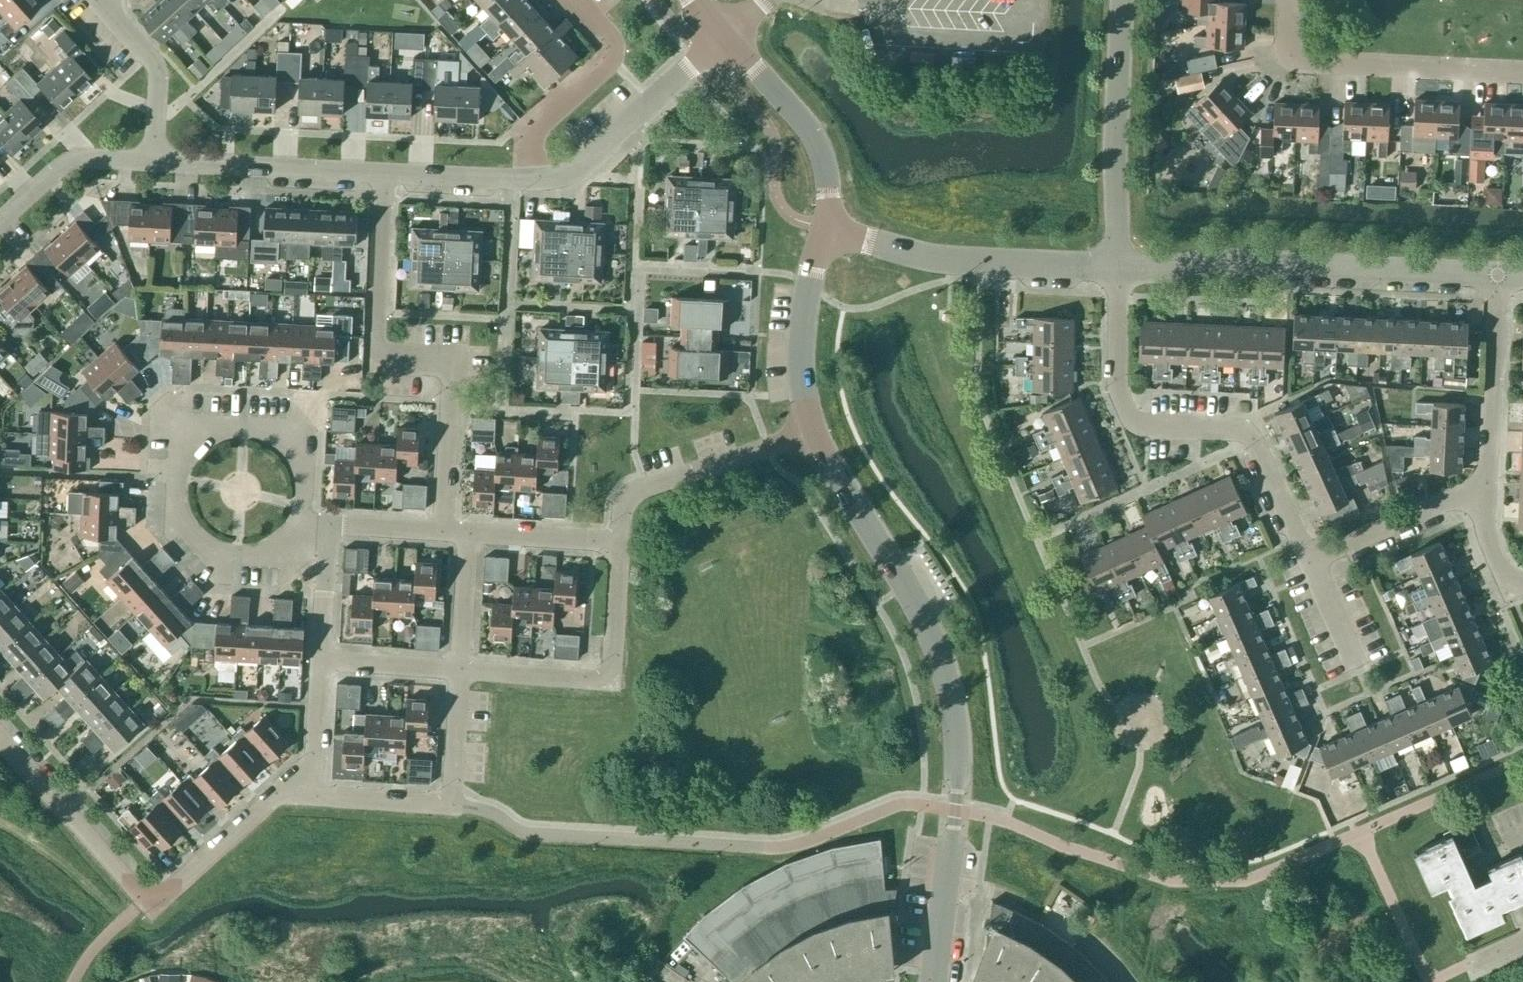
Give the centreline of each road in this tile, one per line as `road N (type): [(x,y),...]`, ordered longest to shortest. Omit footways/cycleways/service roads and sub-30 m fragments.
road 1 (tertiary): [(933,981),(956,804),(956,718),(932,633),(817,434)]
road 2 (residential): [(443,532),(448,362),(379,357),(387,176)]
road 3 (residential): [(1310,562),(1257,439),(1140,424),(1128,416),(1118,392),(1118,266)]
road 4 (residential): [(309,797),(284,796),(165,895),(144,901),(0,740)]
road 5 (unclassified): [(1499,278),(1118,266)]
road 6 (unclassified): [(1118,266),(955,261),(825,229)]
road 7 (residential): [(457,673),(607,682),(618,545)]
road 8 (residential): [(1522,75),(1317,63),(1298,55),(1290,39),(1290,0)]
road 9 (residential): [(309,797),(453,804),(457,673)]
road 10 (residential): [(304,528),(299,459),(261,429),(208,433),(186,453),(178,476),(179,519)]
road 11 (unclassified): [(1118,266),(1121,0)]
road 12 (residential): [(618,545),(622,496),(817,434)]
road 13 (unclassified): [(726,35),(580,167),(531,181)]
road 14 (unclassified): [(387,176),(153,163)]
road 15 (residential): [(581,0),(615,39),(615,60),(533,133),(531,181)]
road 16 (tertiary): [(825,229),(828,187),(813,138),(726,35)]
road 17 (residential): [(1499,278),(1485,495)]
road 18 (tertiary): [(817,434),(803,345),(808,286),(825,229)]
road 19 (residential): [(1310,562),(1462,497),(1485,495)]
road 20 (residential): [(99,0),(158,69),(153,163)]
road 21 (unclassified): [(153,163),(73,159),(0,224)]
road 22 (residential): [(618,545),(467,538)]
road 23 (residential): [(179,519),(218,556),(274,555),(304,528)]
road 24 (unclassified): [(531,181),(387,176)]
road 25 (residential): [(321,662),(457,673)]
road 26 (residential): [(321,662),(309,797)]
road 27 (residential): [(457,673),(467,538)]
road 28 (residential): [(329,529),(321,662)]

